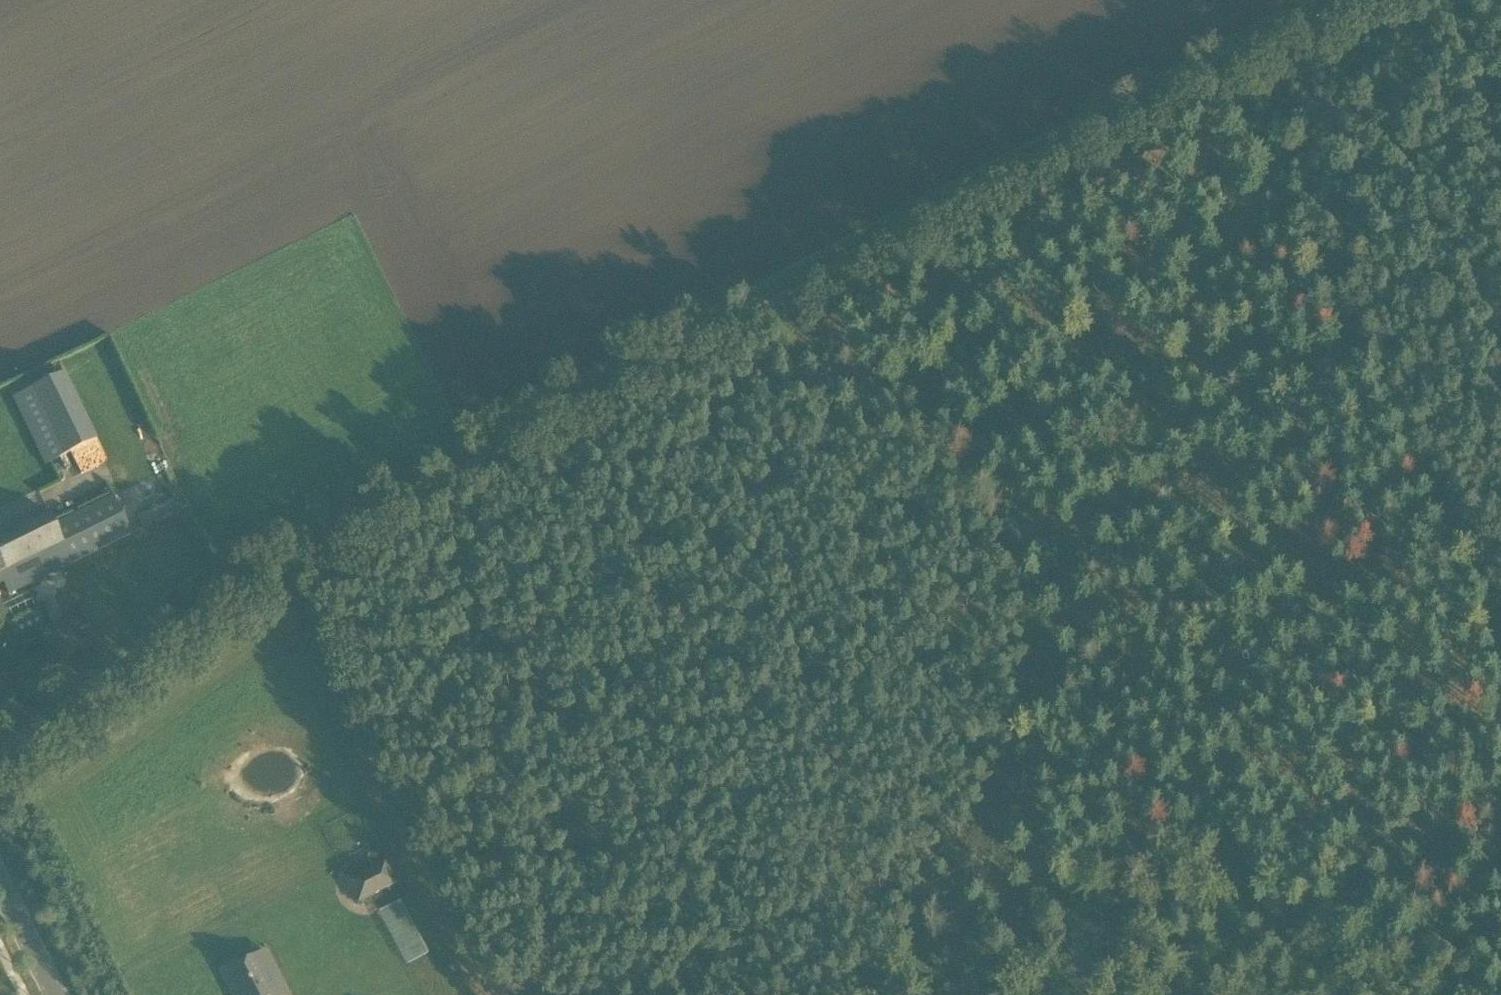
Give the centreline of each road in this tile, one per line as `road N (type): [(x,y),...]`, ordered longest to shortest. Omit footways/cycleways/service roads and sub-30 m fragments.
road 1 (track): [(289,564),(465,463),(1347,0)]
road 2 (track): [(1204,77),(1500,610)]
road 3 (track): [(0,753),(118,665),(289,564)]
road 4 (tertiary): [(55,994),(0,885)]

